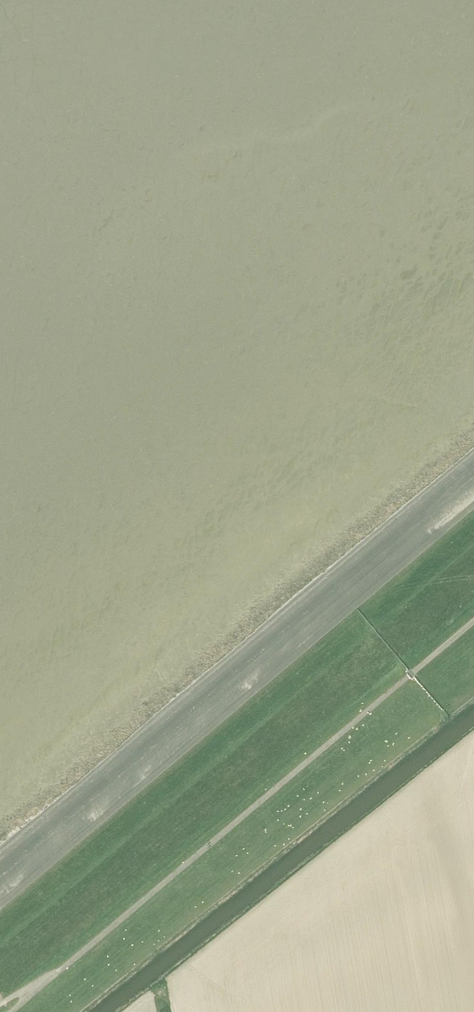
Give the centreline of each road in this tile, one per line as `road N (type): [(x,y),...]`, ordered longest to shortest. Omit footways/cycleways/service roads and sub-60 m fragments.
road 1 (unclassified): [(29,997),(473,621)]

